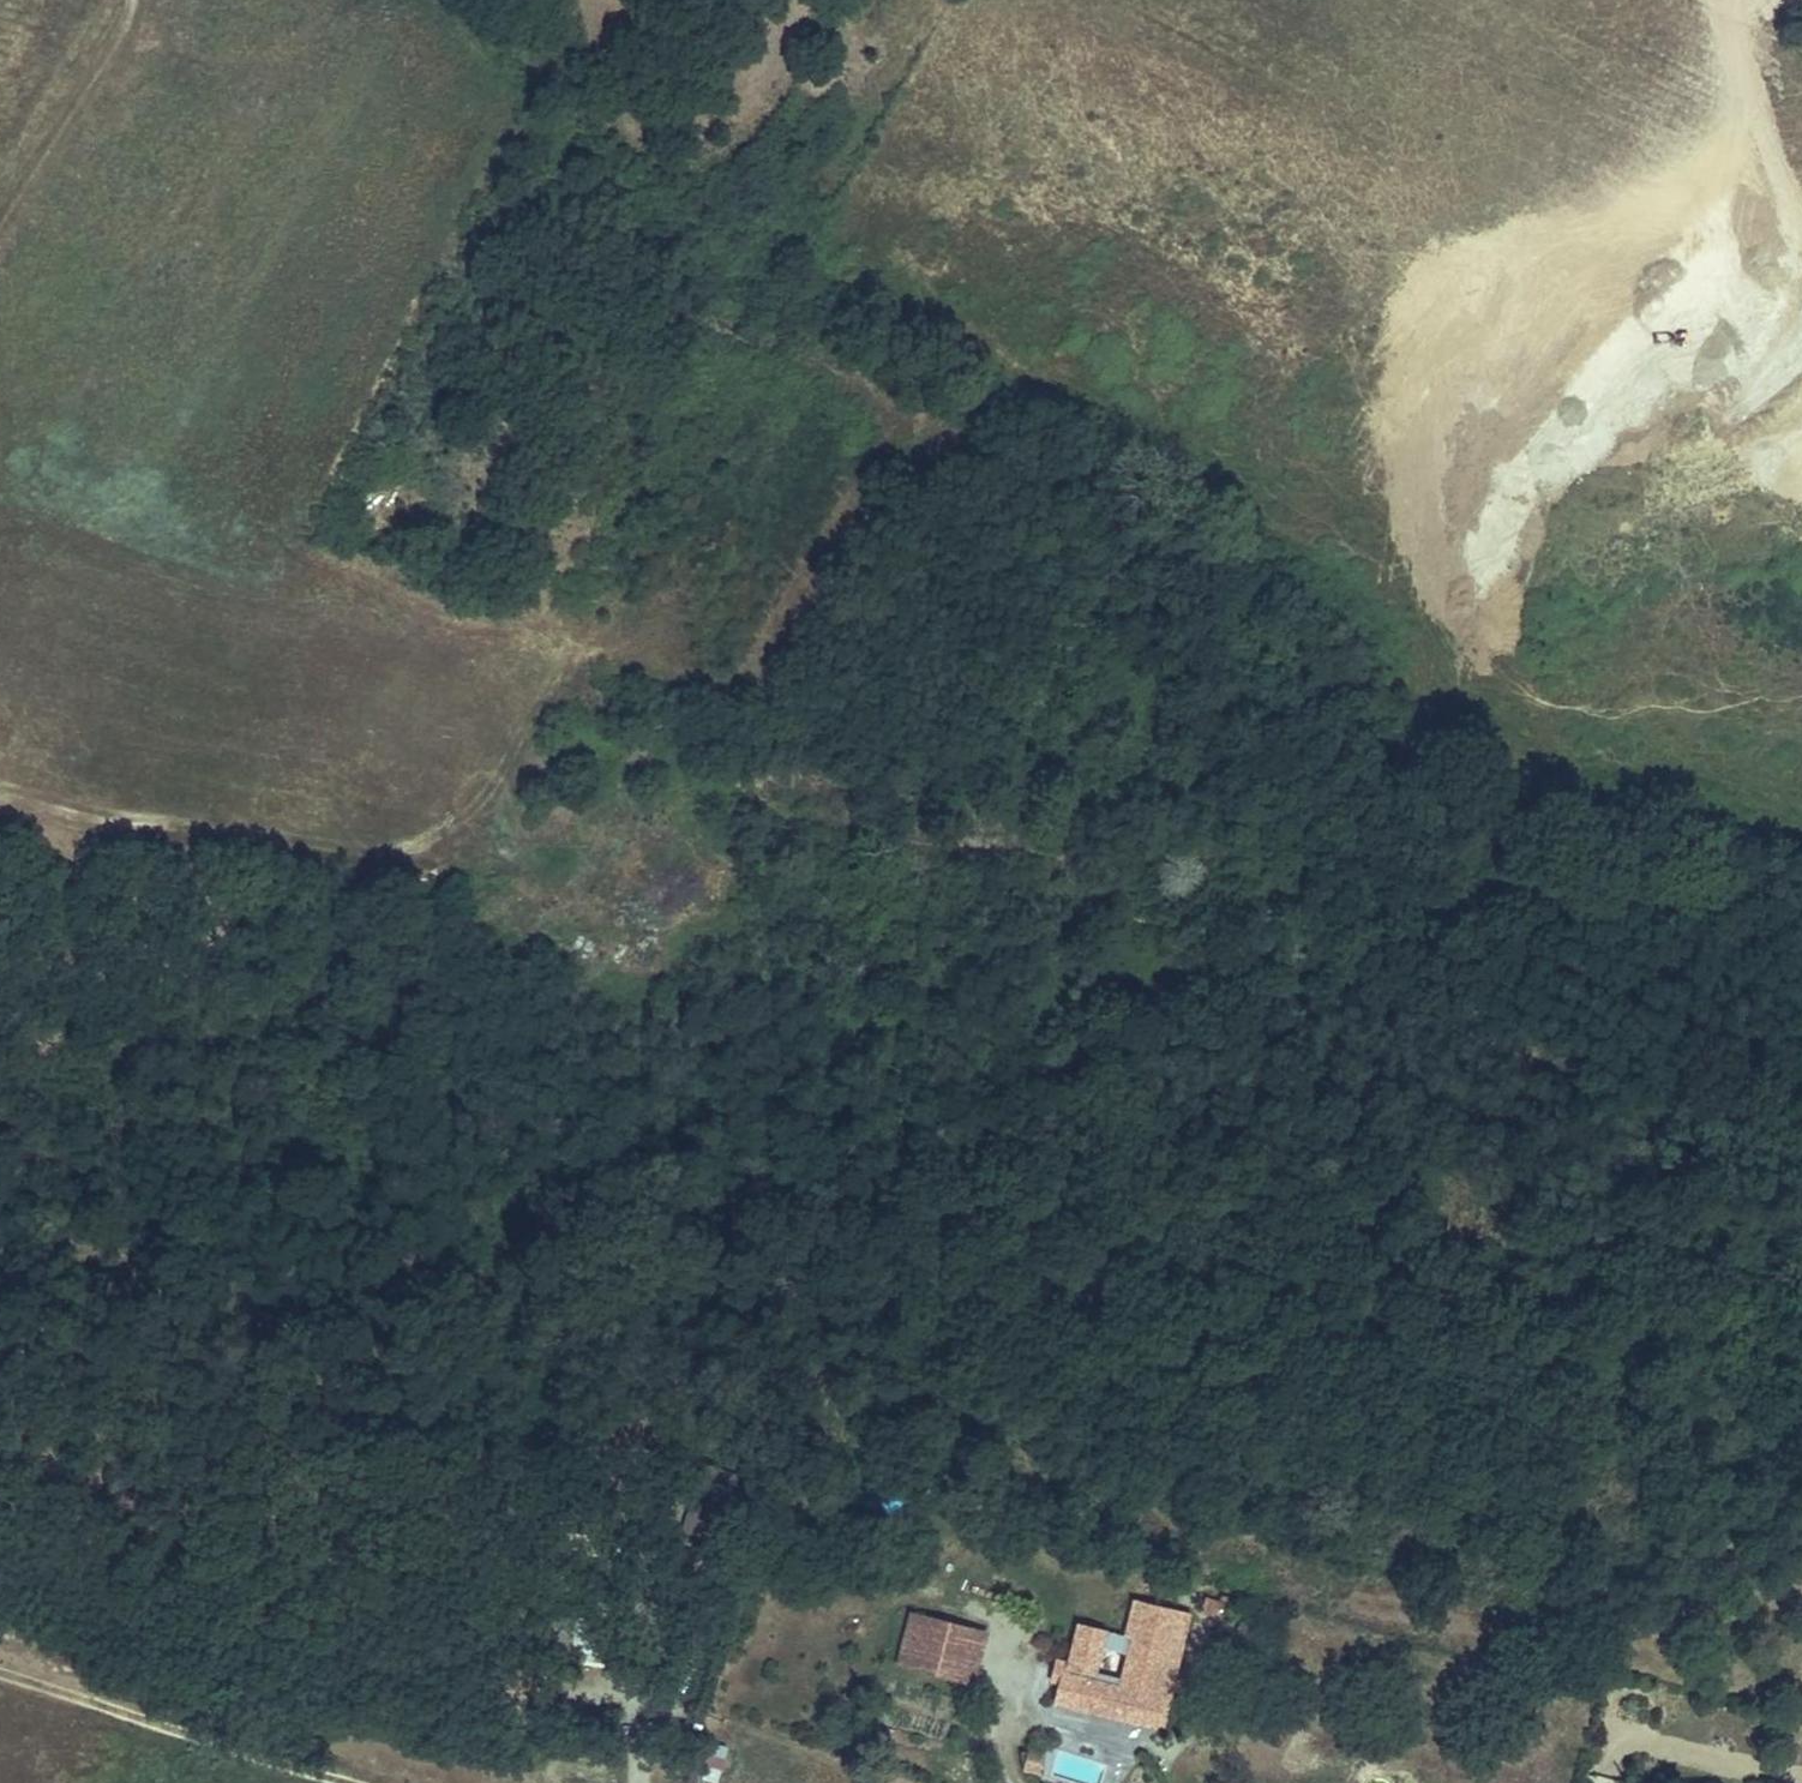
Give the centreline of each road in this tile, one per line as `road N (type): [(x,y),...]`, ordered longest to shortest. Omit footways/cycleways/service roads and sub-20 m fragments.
road 1 (track): [(1336,959),(1270,864),(1214,842),(1175,842),(1128,869),(1083,873),(949,842),(781,820),(671,766),(635,771),(594,820),(522,848),(339,854),(0,791)]
road 2 (track): [(0,1663),(377,1782)]
road 3 (track): [(0,222),(141,30),(140,0)]

